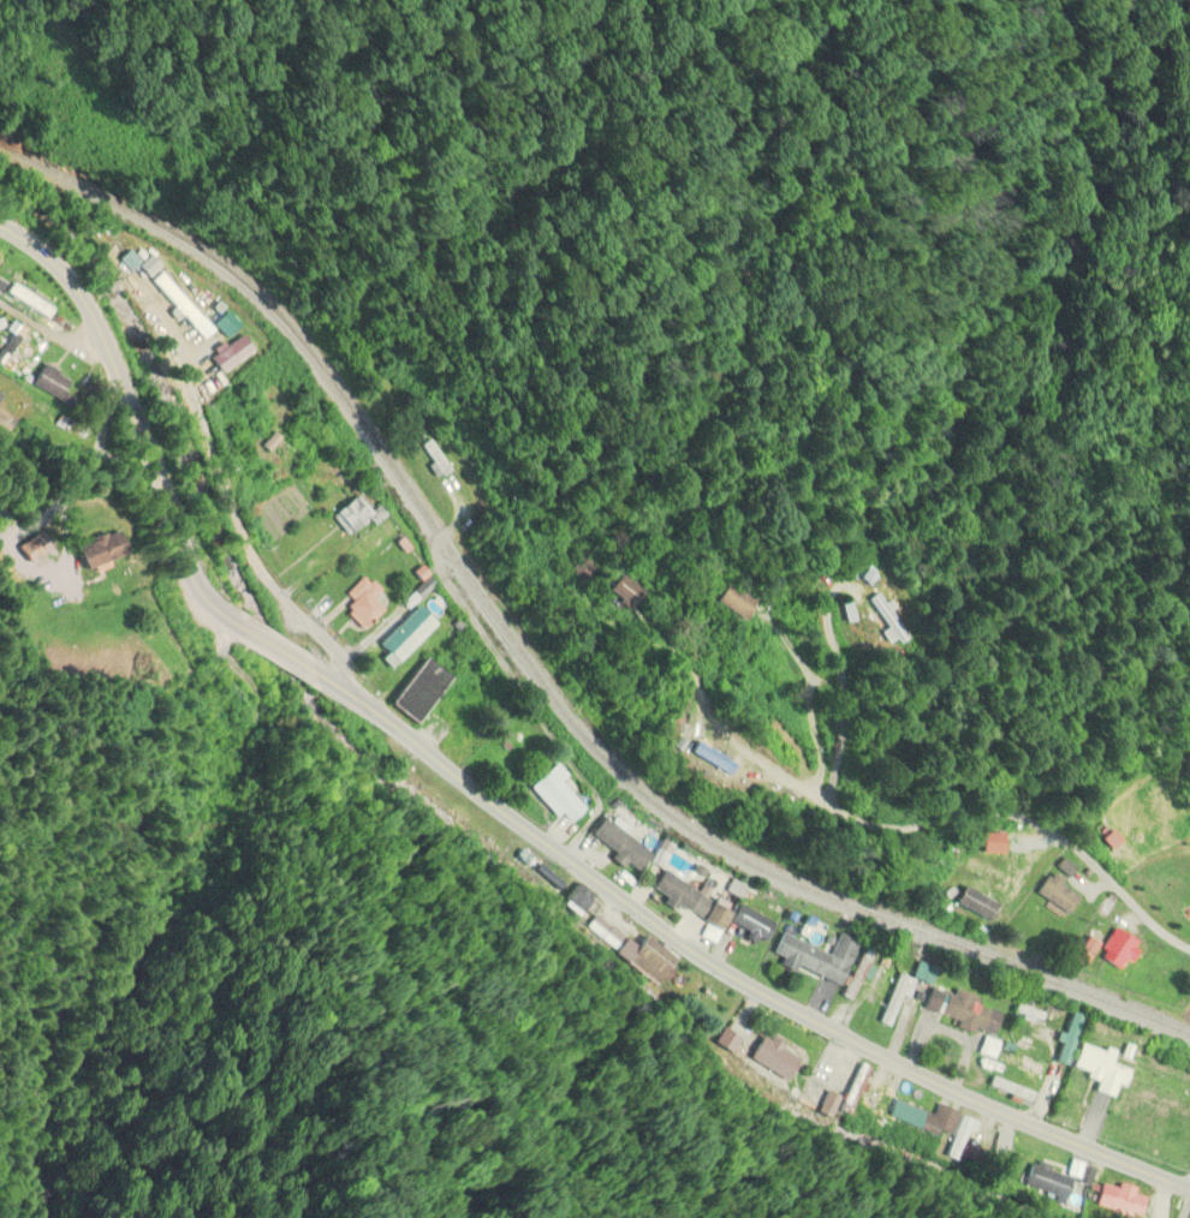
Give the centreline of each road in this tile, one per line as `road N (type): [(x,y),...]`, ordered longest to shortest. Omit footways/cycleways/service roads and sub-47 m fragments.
road 1 (secondary): [(1189,1191),(1006,1115),(748,985),(315,674)]
road 2 (residential): [(635,610),(700,676),(724,739),(773,777),(853,823),(900,829),(968,812),(1035,824),(1082,852),(1189,951)]
road 3 (secondary): [(240,629),(189,580),(91,311),(50,261),(0,227)]

